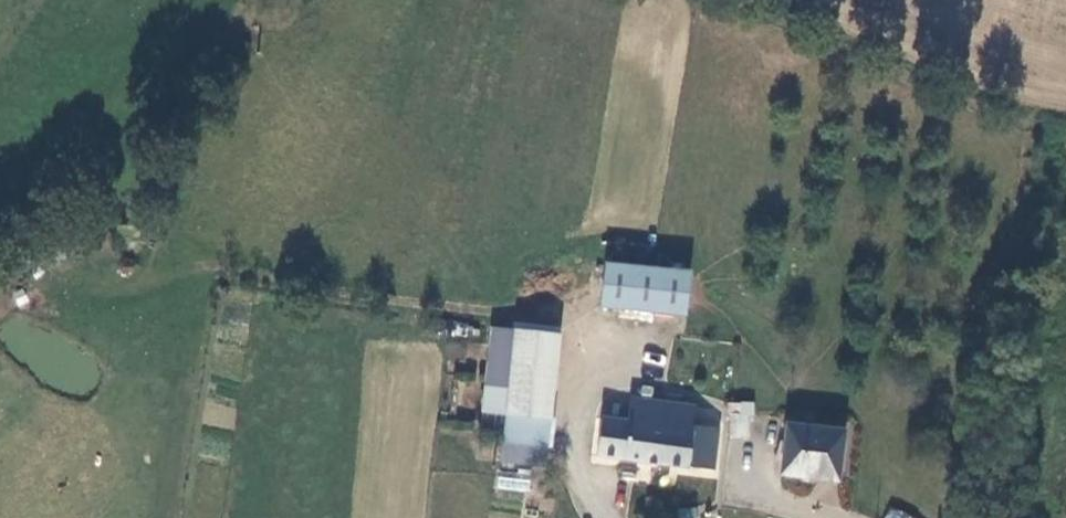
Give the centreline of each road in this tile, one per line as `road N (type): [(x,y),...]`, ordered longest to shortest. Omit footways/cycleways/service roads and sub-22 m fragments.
road 1 (unclassified): [(604,517),(579,478),(572,438),(576,406),(607,358)]

